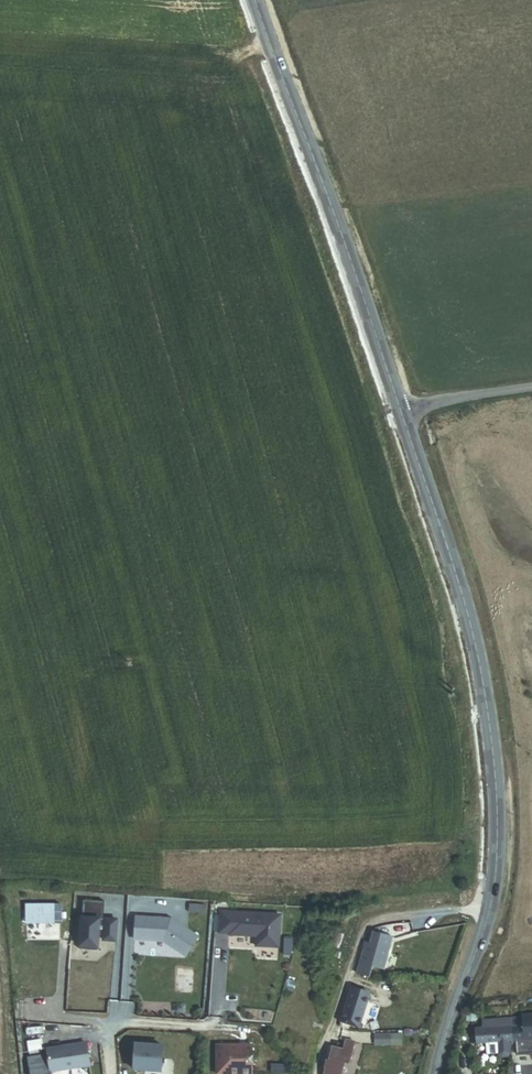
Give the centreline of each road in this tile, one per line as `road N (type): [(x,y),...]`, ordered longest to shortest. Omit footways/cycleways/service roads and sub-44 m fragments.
road 1 (tertiary): [(399,410),(468,615),(487,711),(498,836),(489,902)]
road 2 (tertiary): [(257,0),(399,410)]
road 3 (residential): [(314,1073),(362,911),(489,902)]
road 4 (tertiary): [(489,902),(436,1073)]
road 5 (unclassified): [(399,410),(531,393)]

